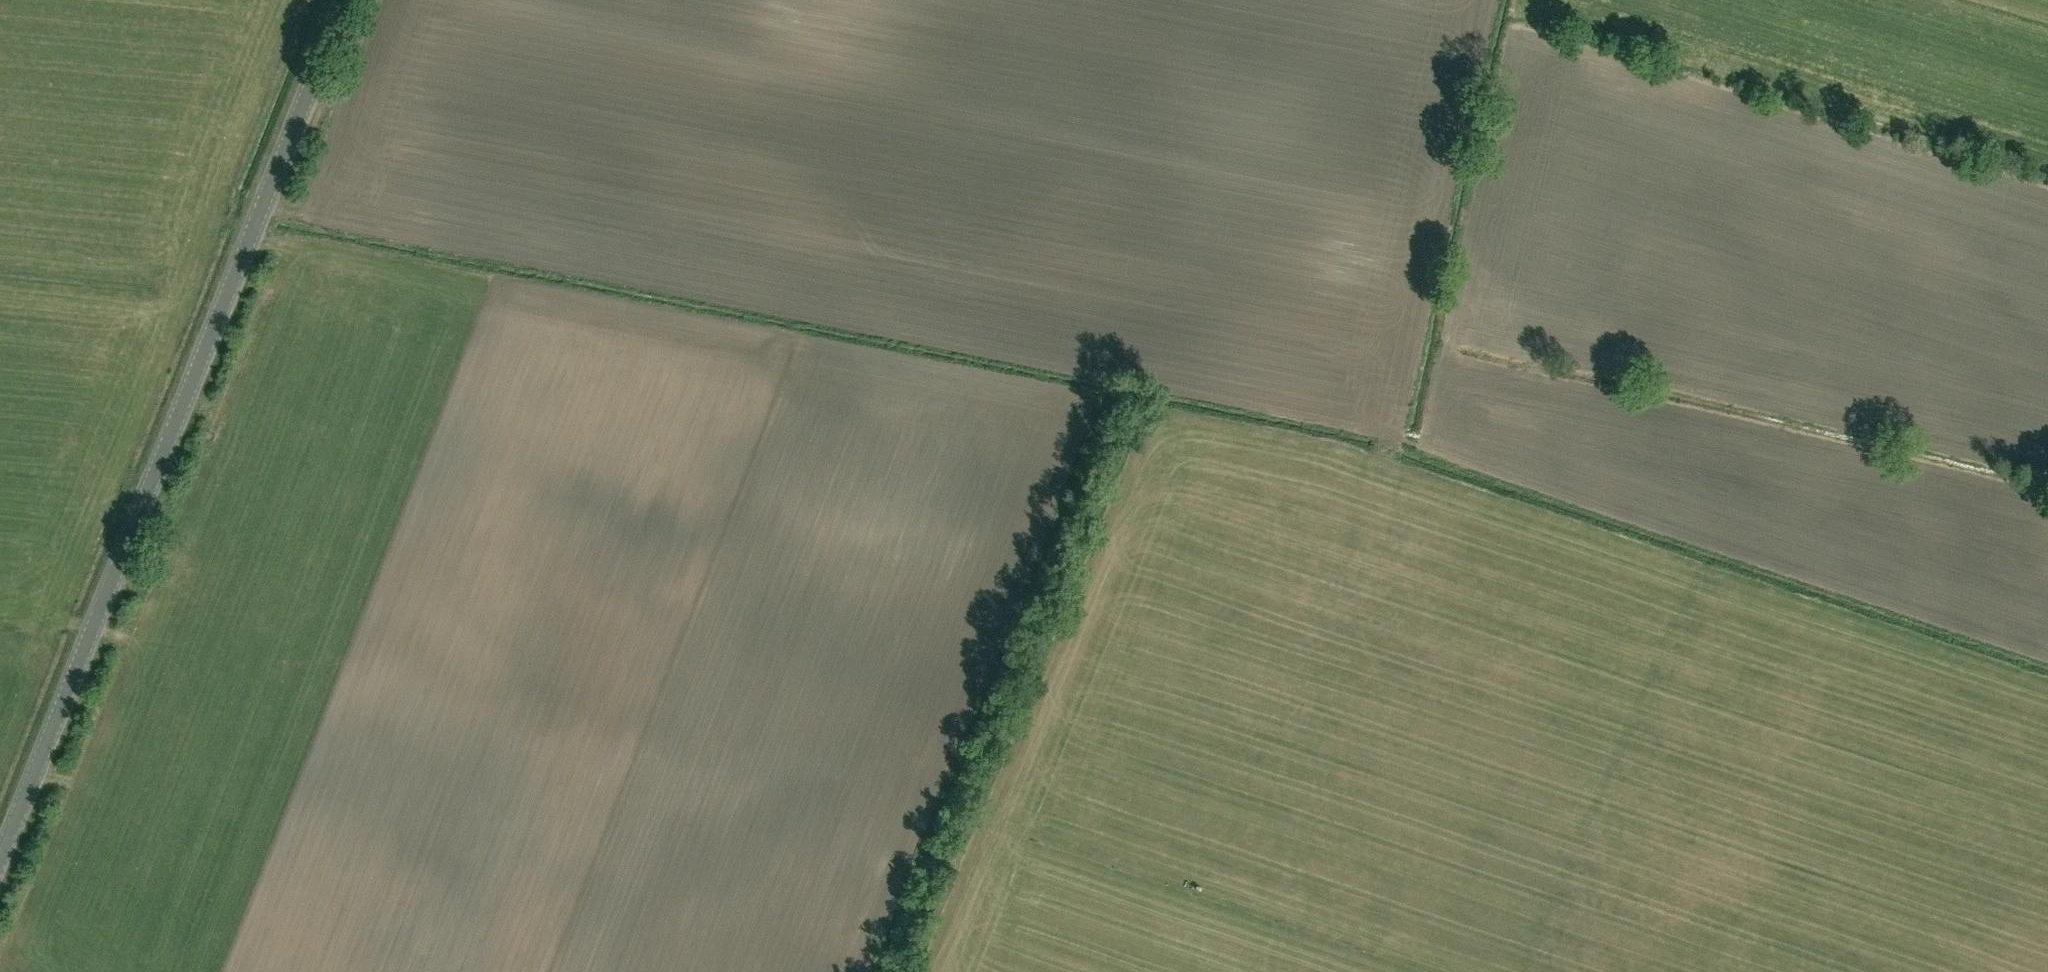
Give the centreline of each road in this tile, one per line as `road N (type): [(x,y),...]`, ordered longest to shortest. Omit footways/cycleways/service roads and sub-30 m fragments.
road 1 (unclassified): [(0,861),(347,0)]

